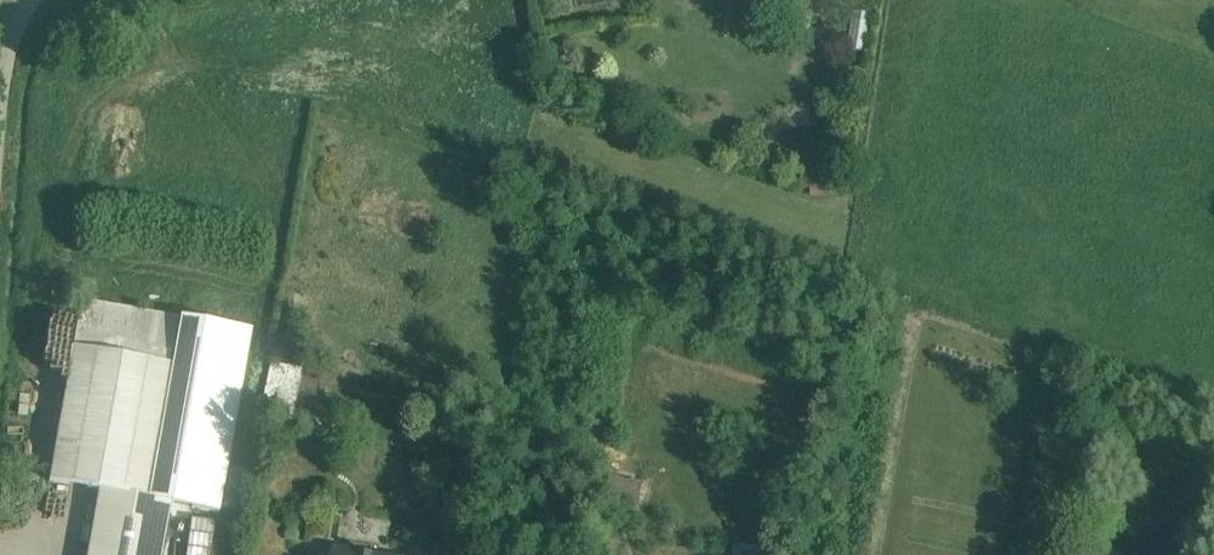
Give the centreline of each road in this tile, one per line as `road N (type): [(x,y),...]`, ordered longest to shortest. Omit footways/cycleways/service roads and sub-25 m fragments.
road 1 (unclassified): [(0,145),(10,46),(36,0)]

